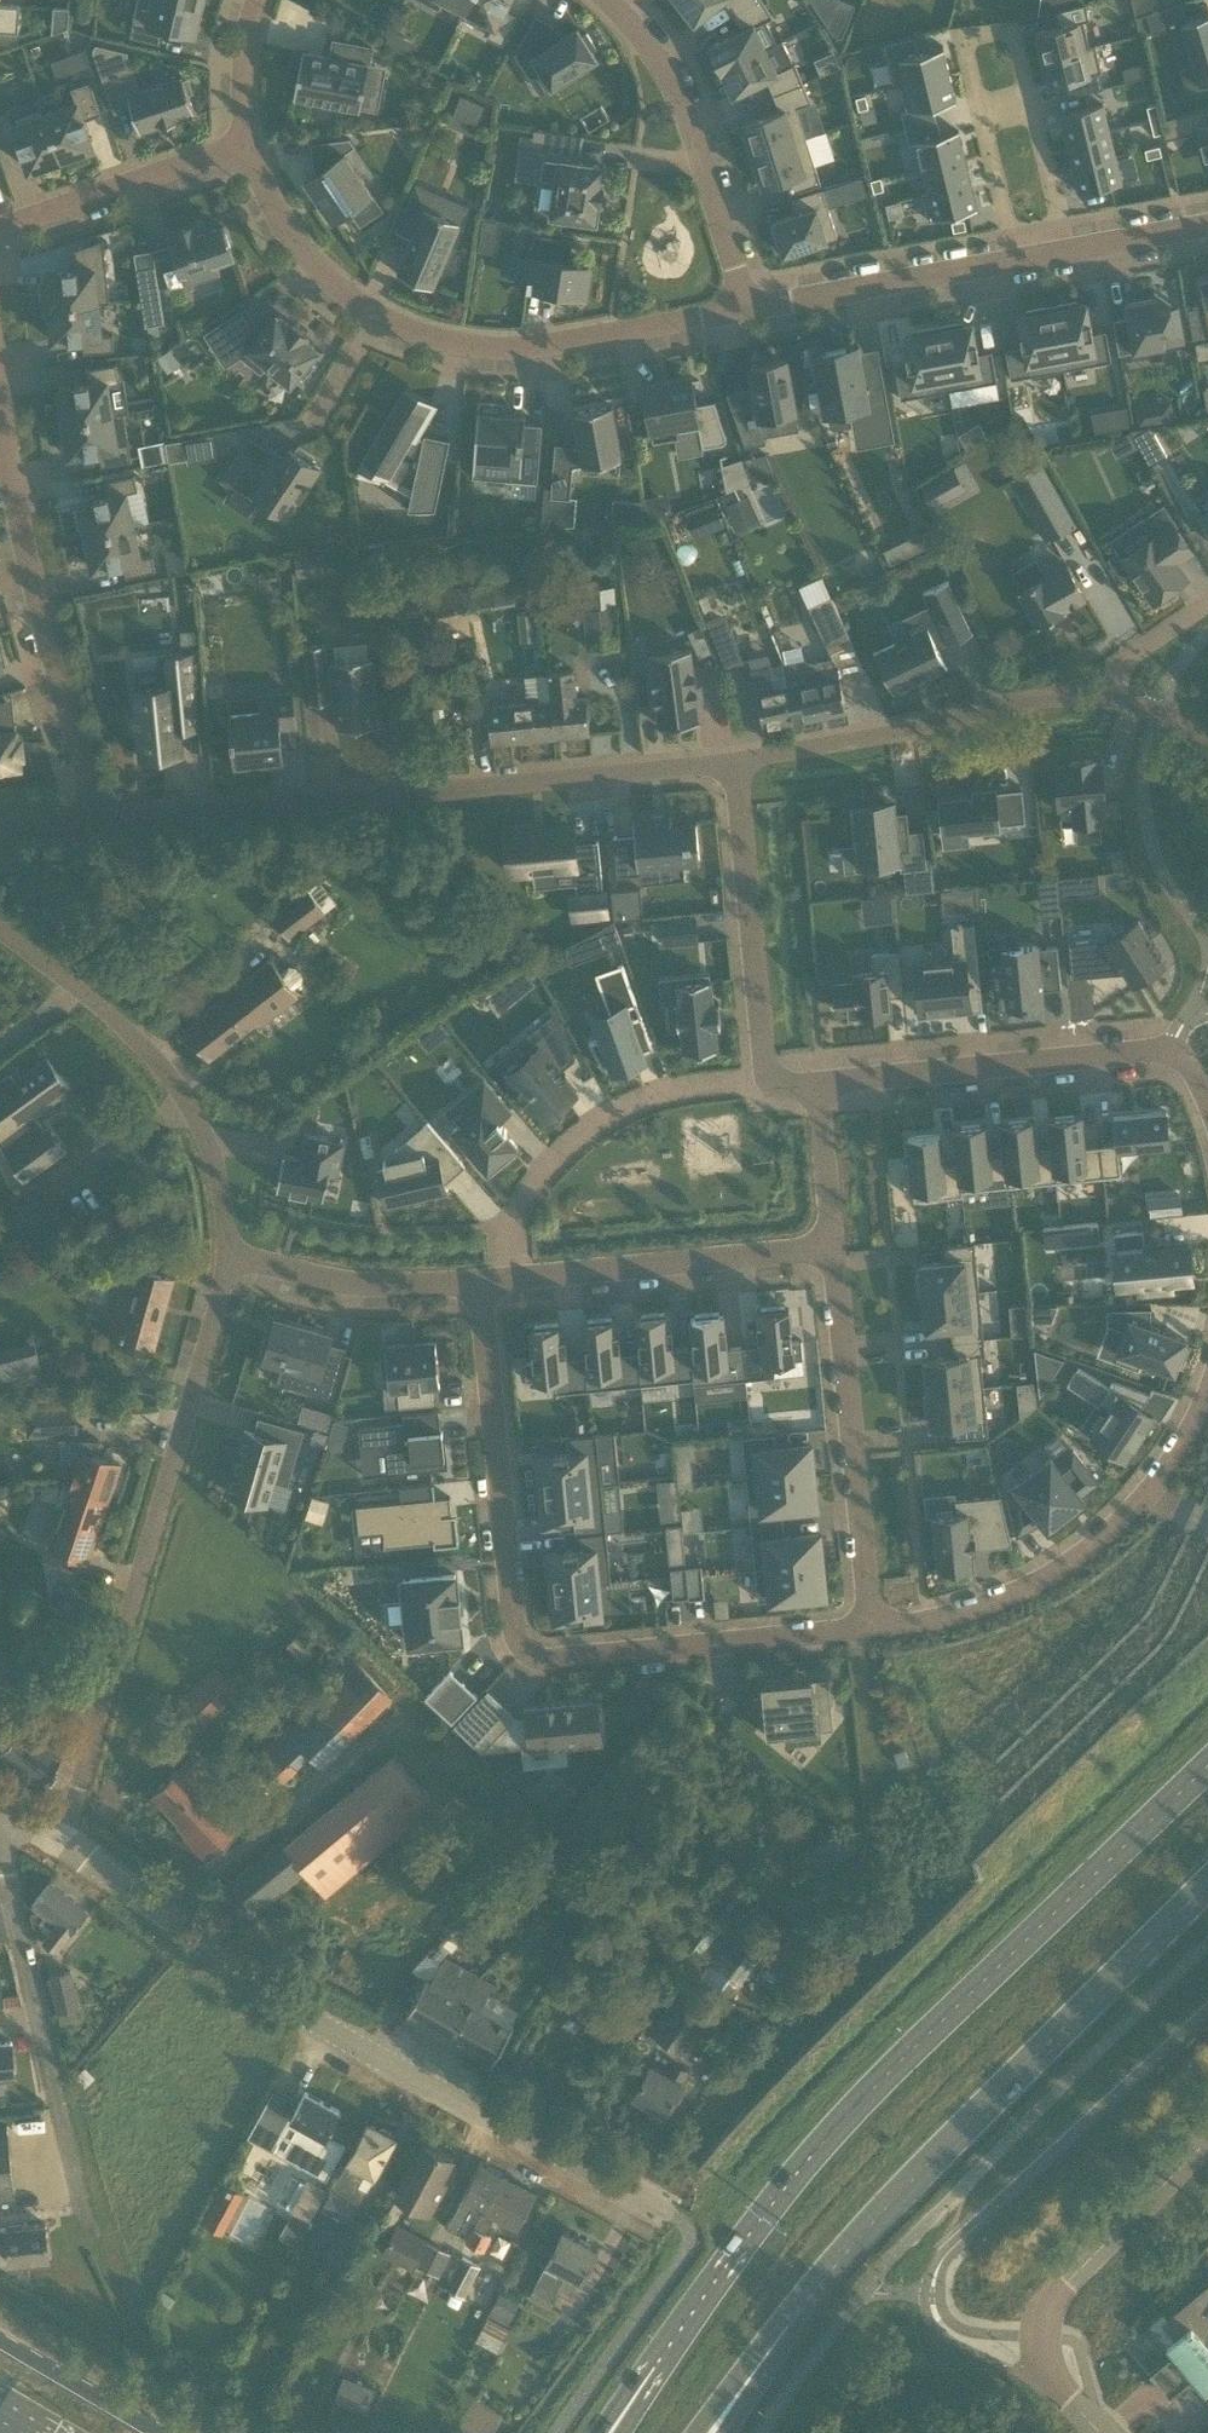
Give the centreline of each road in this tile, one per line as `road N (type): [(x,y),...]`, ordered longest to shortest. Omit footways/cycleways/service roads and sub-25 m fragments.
road 1 (primary): [(1207,1763),(923,2038),(824,2147),(612,2432)]
road 2 (primary): [(709,2432),(907,2191),(1207,1880)]
road 3 (residential): [(484,1283),(514,1632),(529,1655),(543,1660),(869,1628)]
road 4 (residential): [(673,2213),(368,2058),(65,1849)]
road 5 (unclassified): [(739,759),(98,816)]
road 6 (residential): [(65,1849),(224,1266)]
road 7 (residential): [(738,310),(495,348),(437,339),(386,317),(326,275),(272,215),(248,150)]
road 8 (residential): [(1021,260),(963,35),(1014,28),(1071,251)]
road 9 (residential): [(869,1628),(1003,1600),(1060,1570),(1146,1496),(1187,1439),(1207,1390)]
road 10 (residential): [(98,816),(40,603),(0,394)]
road 11 (residential): [(224,1266),(223,1207),(201,1133),(170,1081),(131,1030),(0,925)]
road 12 (residential): [(1207,1111),(1177,1060),(1147,1051),(818,1086)]
road 13 (residential): [(84,2217),(4,1871),(9,1812)]
road 14 (unclassified): [(1112,698),(1033,693),(739,759)]
road 15 (residential): [(829,1253),(869,1628)]
road 16 (residential): [(507,1283),(509,1228),(559,1148),(651,1099),(765,1087)]
road 17 (tertiary): [(1099,2432),(1062,2388),(1046,2347),(1054,2303),(1207,2143)]
road 18 (residential): [(738,310),(690,126),(660,74),(600,0)]
road 19 (residential): [(765,1087),(739,759)]
road 20 (residential): [(507,1283),(829,1253)]
road 21 (residential): [(1021,260),(738,310)]
road 22 (residential): [(224,1266),(337,1286),(484,1283)]
road 23 (residential): [(0,230),(248,150)]
road 24 (primary): [(161,2432),(0,2339)]
road 25 (residential): [(818,1086),(829,1253)]
road 26 (residential): [(248,150),(243,27),(254,0)]
road 27 (residential): [(1112,698),(1121,665),(1207,605)]
road 28 (residential): [(1207,225),(1071,251)]

